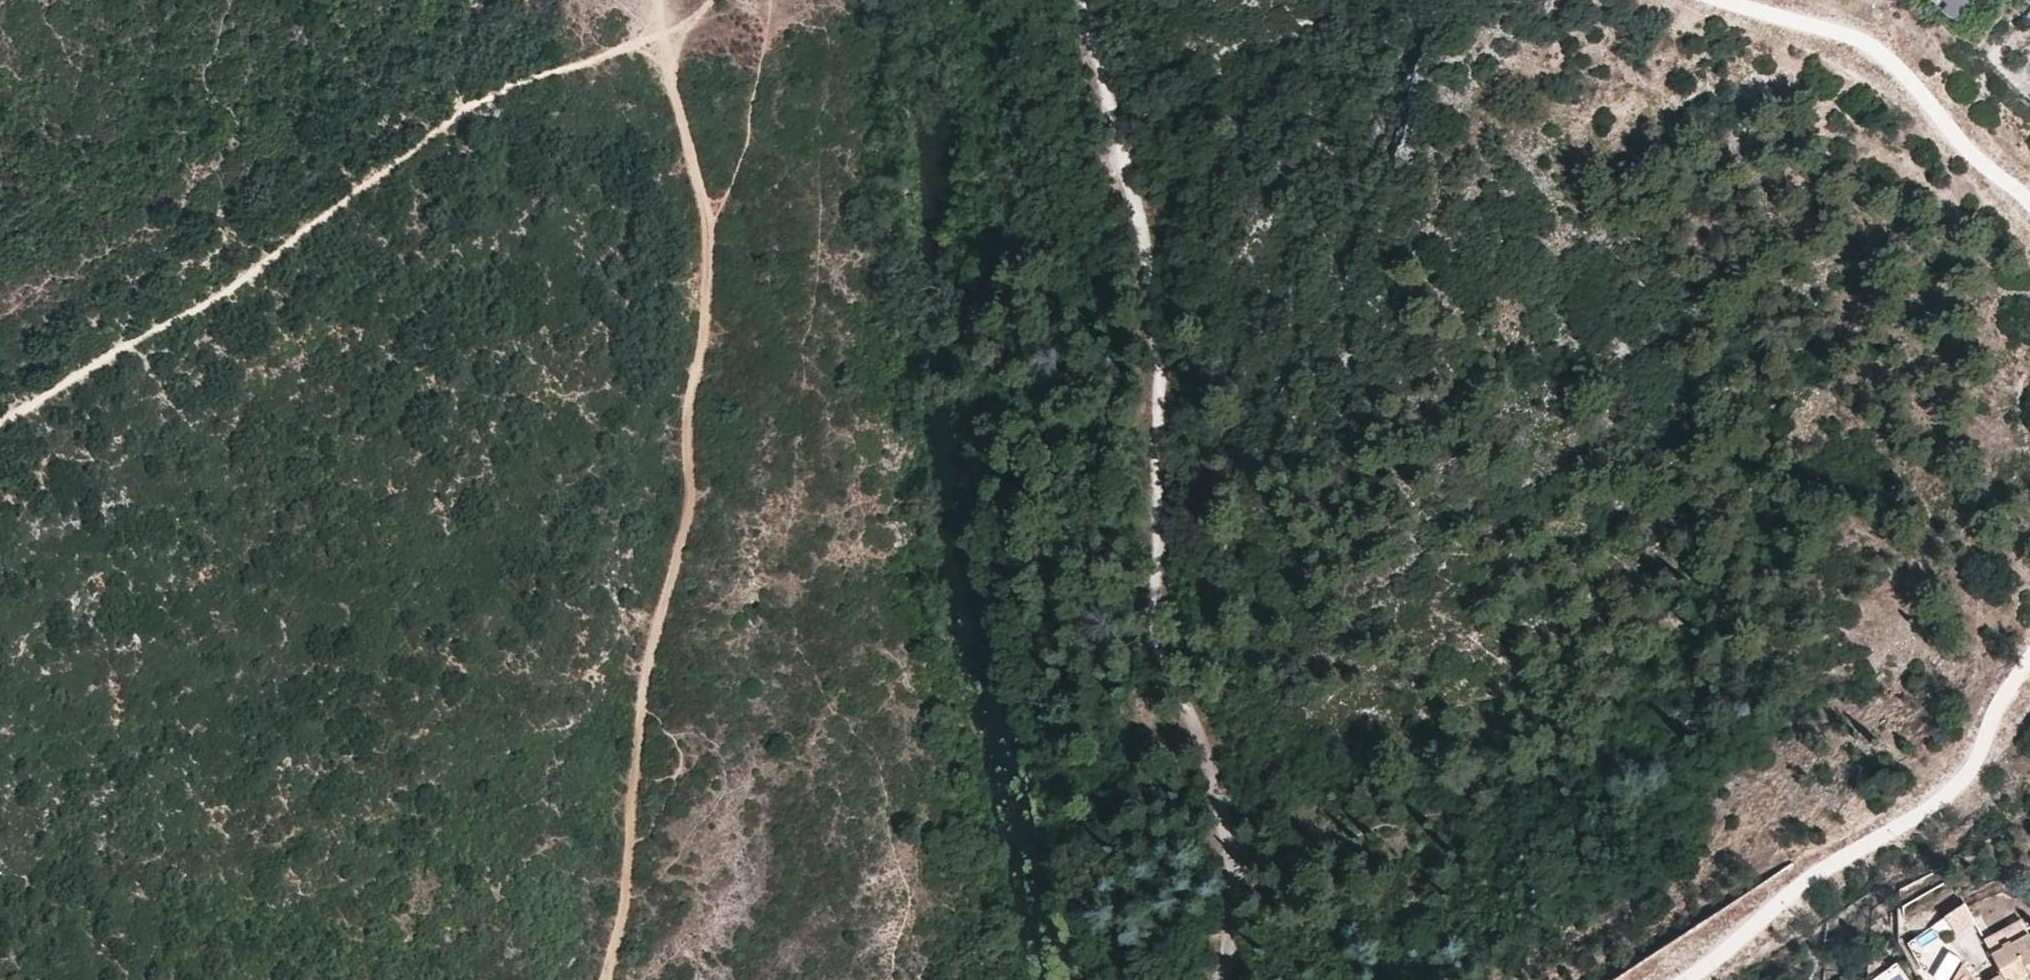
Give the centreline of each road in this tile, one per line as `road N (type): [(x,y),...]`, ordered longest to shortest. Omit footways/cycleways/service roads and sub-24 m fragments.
road 1 (track): [(657,0),(675,111),(708,219),(709,297),(690,397),(692,498),(654,628),(625,880),(603,979)]

